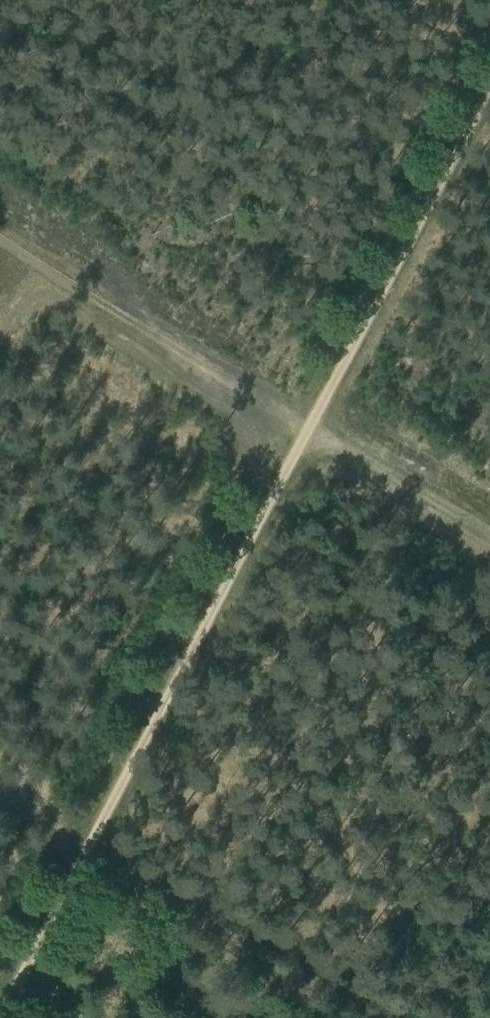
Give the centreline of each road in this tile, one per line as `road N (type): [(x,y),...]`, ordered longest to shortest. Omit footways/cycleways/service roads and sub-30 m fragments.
road 1 (track): [(93,846),(489,84)]
road 2 (track): [(1,1017),(93,846)]

